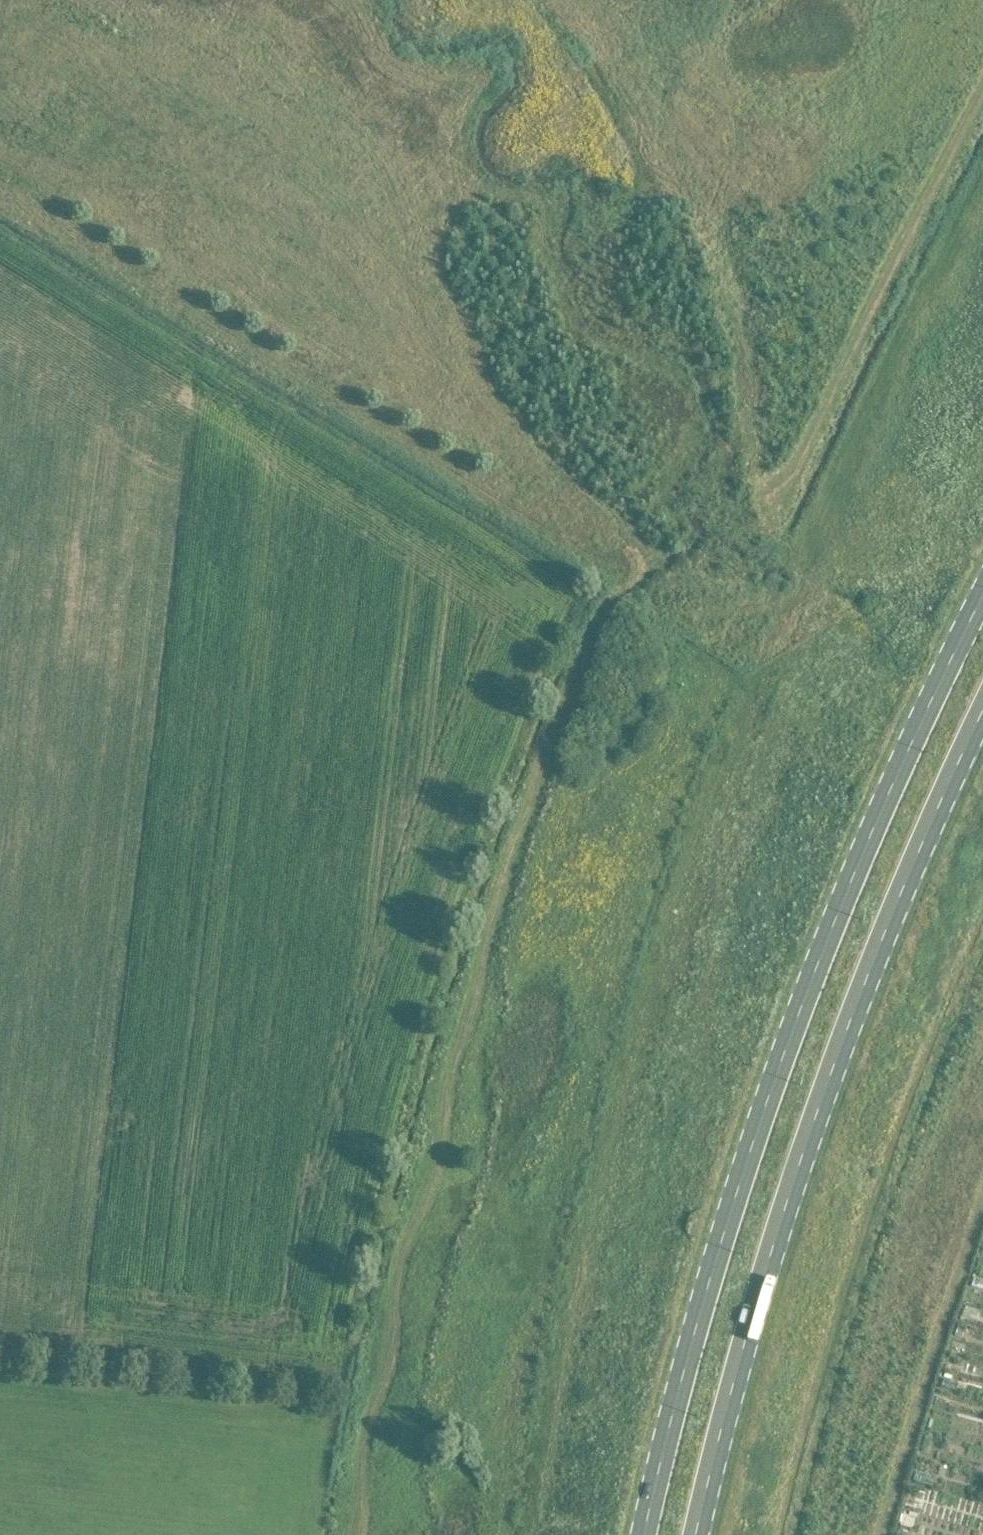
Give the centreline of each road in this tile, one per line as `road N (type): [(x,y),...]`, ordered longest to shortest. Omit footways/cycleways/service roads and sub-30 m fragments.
road 1 (primary): [(982,595),(823,946),(777,1073),(688,1359),(644,1534)]
road 2 (primary): [(695,1534),(737,1371),(825,1094),(982,712)]

